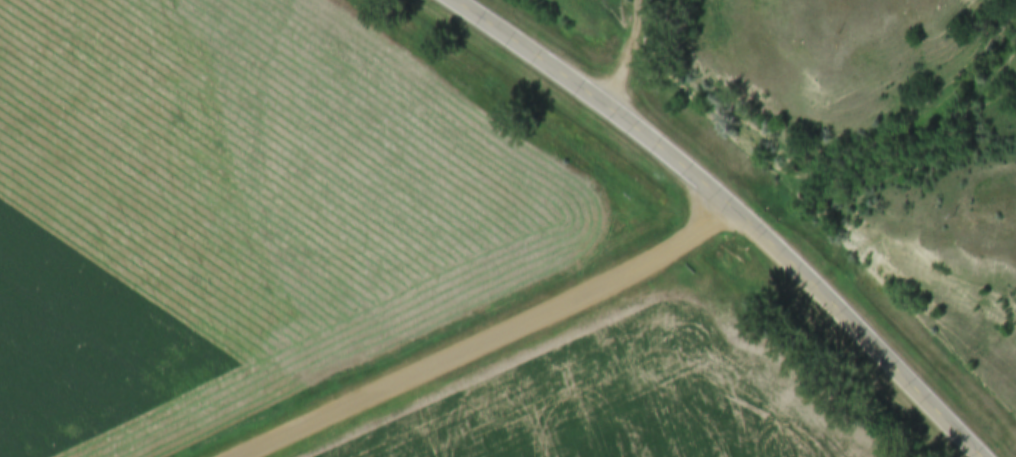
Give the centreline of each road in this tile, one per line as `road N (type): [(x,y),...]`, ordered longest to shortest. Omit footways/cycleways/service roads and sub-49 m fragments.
road 1 (secondary): [(973,456),(865,334),(678,161),(443,0)]
road 2 (residential): [(239,456),(659,261),(734,211)]

